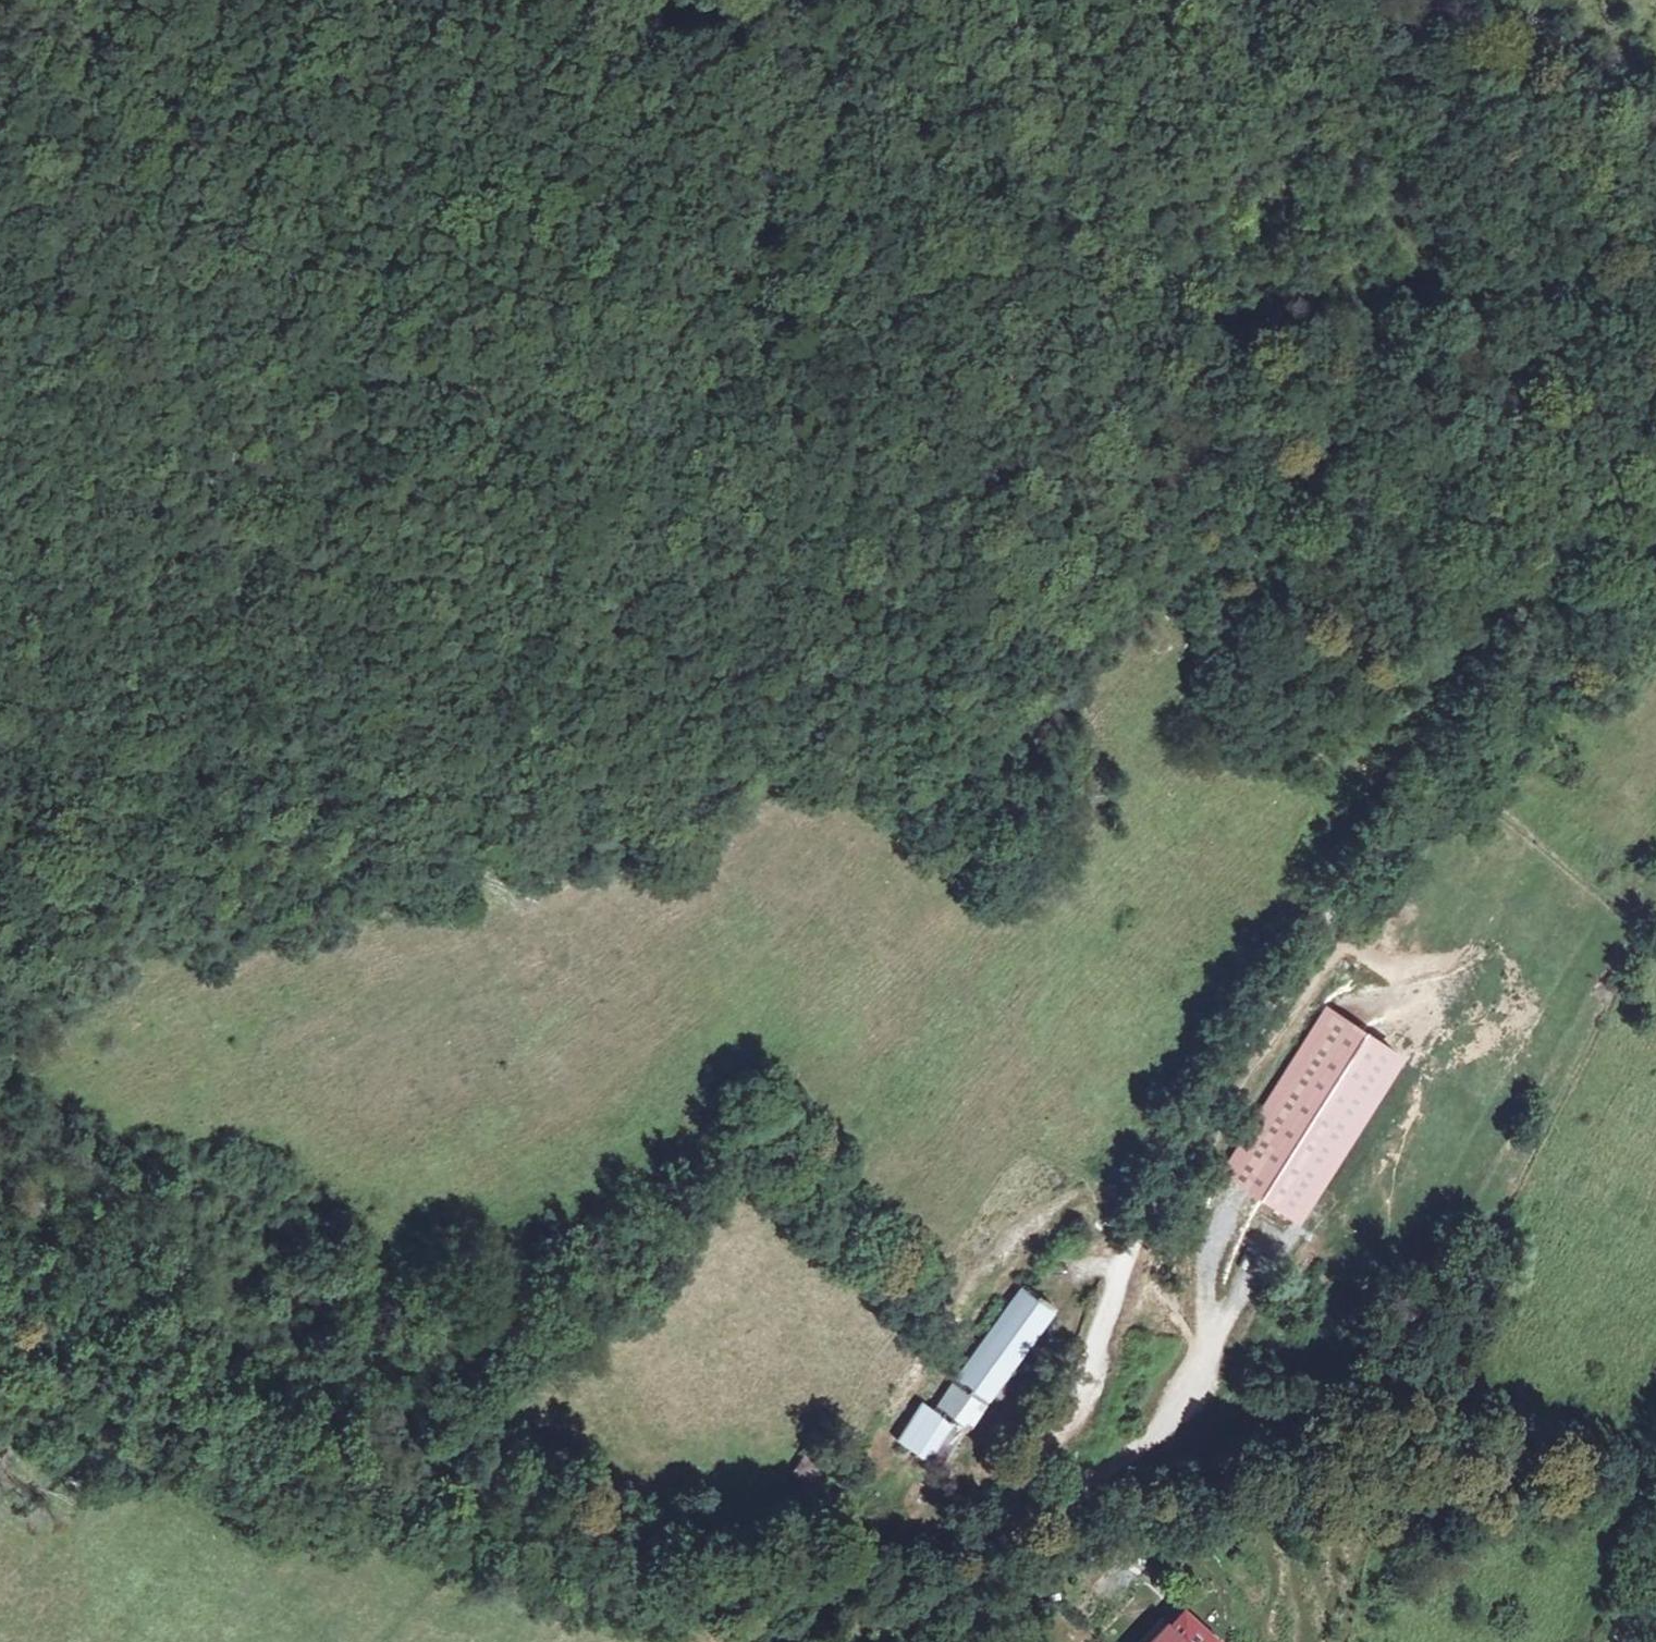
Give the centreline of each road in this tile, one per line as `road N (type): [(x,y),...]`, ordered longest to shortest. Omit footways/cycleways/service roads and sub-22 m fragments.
road 1 (track): [(1655,498),(1538,579),(1415,713),(1410,774),(1383,844),(1246,1039),(1154,1193)]
road 2 (unclassified): [(973,1641),(970,1598),(985,1539),(1057,1415),(1154,1193)]
road 3 (track): [(993,1522),(1082,1483),(1165,1429),(1272,1252),(1288,1239)]
road 4 (track): [(1233,1200),(1203,1270),(1209,1355)]

